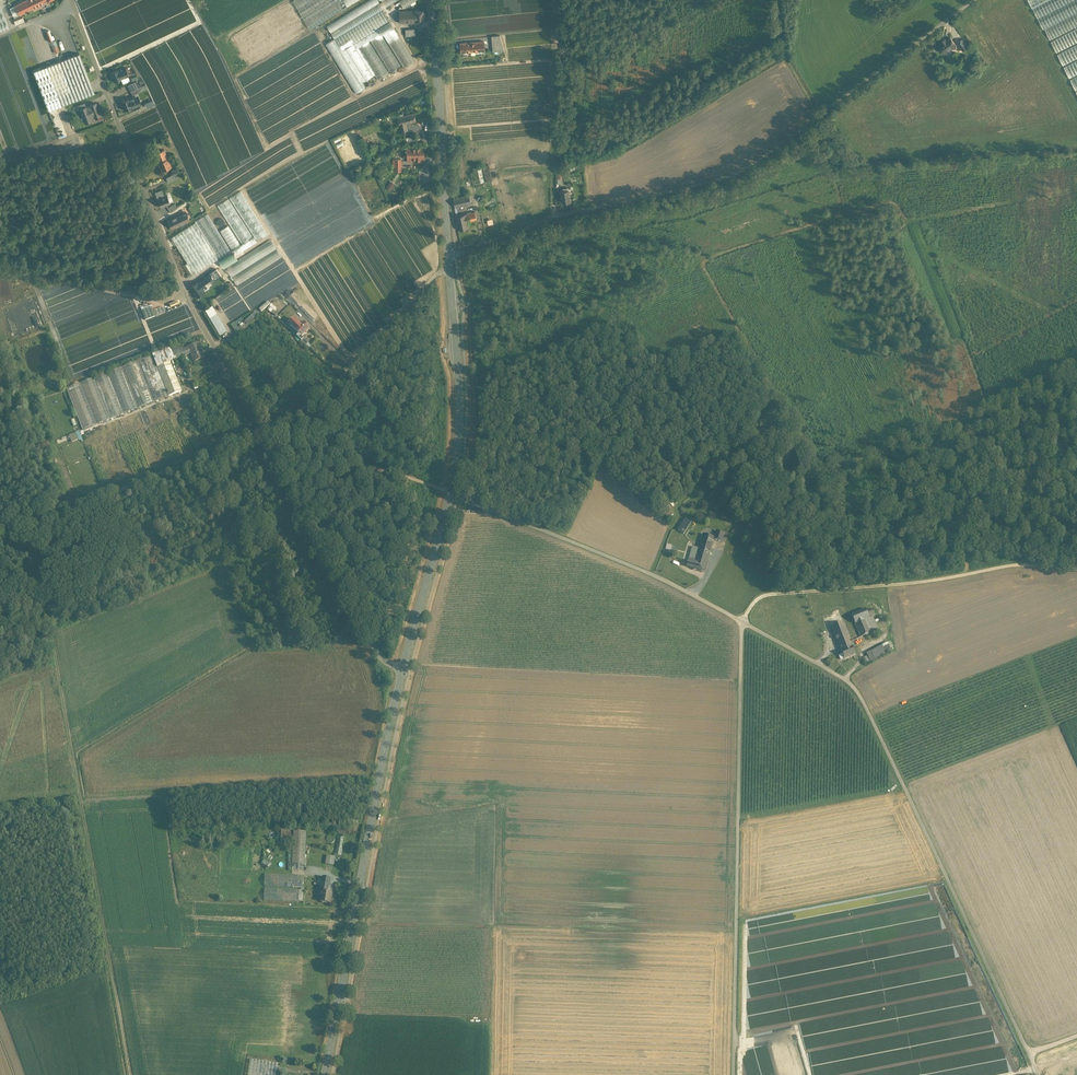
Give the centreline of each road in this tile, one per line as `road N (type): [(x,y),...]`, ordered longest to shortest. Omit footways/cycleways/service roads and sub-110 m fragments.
road 1 (track): [(977,0),(735,175),(568,213),(449,258)]
road 2 (track): [(381,780),(83,797),(130,1074)]
road 3 (unclassified): [(742,620),(836,672),(863,699),(1039,1074)]
road 4 (track): [(453,497),(266,428),(0,535)]
road 5 (unclassified): [(71,0),(192,310),(266,428)]
road 6 (unclassified): [(742,620),(731,1074)]
road 7 (secondary): [(404,671),(325,1074)]
road 8 (track): [(742,620),(759,597),(777,591),(875,587),(1017,564),(1076,566)]
road 9 (unclassified): [(453,497),(652,574),(742,620)]
road 10 (unclassified): [(266,428),(378,653),(404,671)]
road 11 (track): [(83,797),(32,522)]
road 12 (secondary): [(428,0),(450,267)]
road 13 (unclassified): [(266,428),(353,368),(450,267)]
road 14 (secondary): [(450,267),(459,387),(453,497)]
road 15 (track): [(192,310),(0,271)]
road 16 (secondary): [(453,497),(404,671)]

